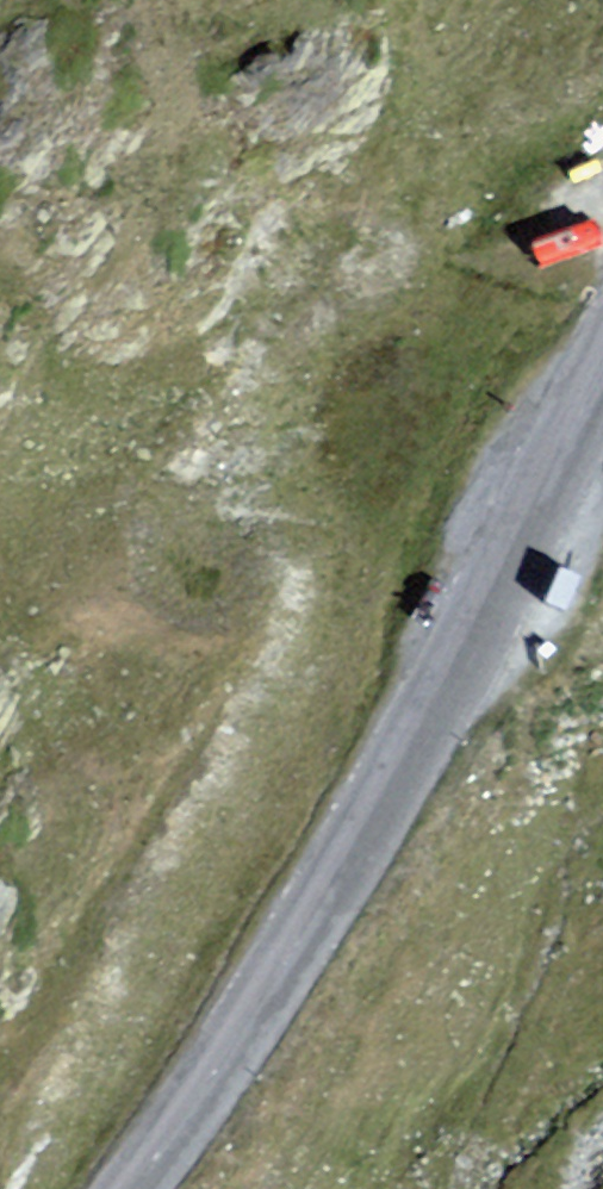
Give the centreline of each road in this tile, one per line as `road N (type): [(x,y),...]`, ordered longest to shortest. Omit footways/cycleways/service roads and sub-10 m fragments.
road 1 (trunk): [(153,1188),(593,0)]
road 2 (tertiary): [(602,368),(419,735),(255,1014),(133,1188)]

